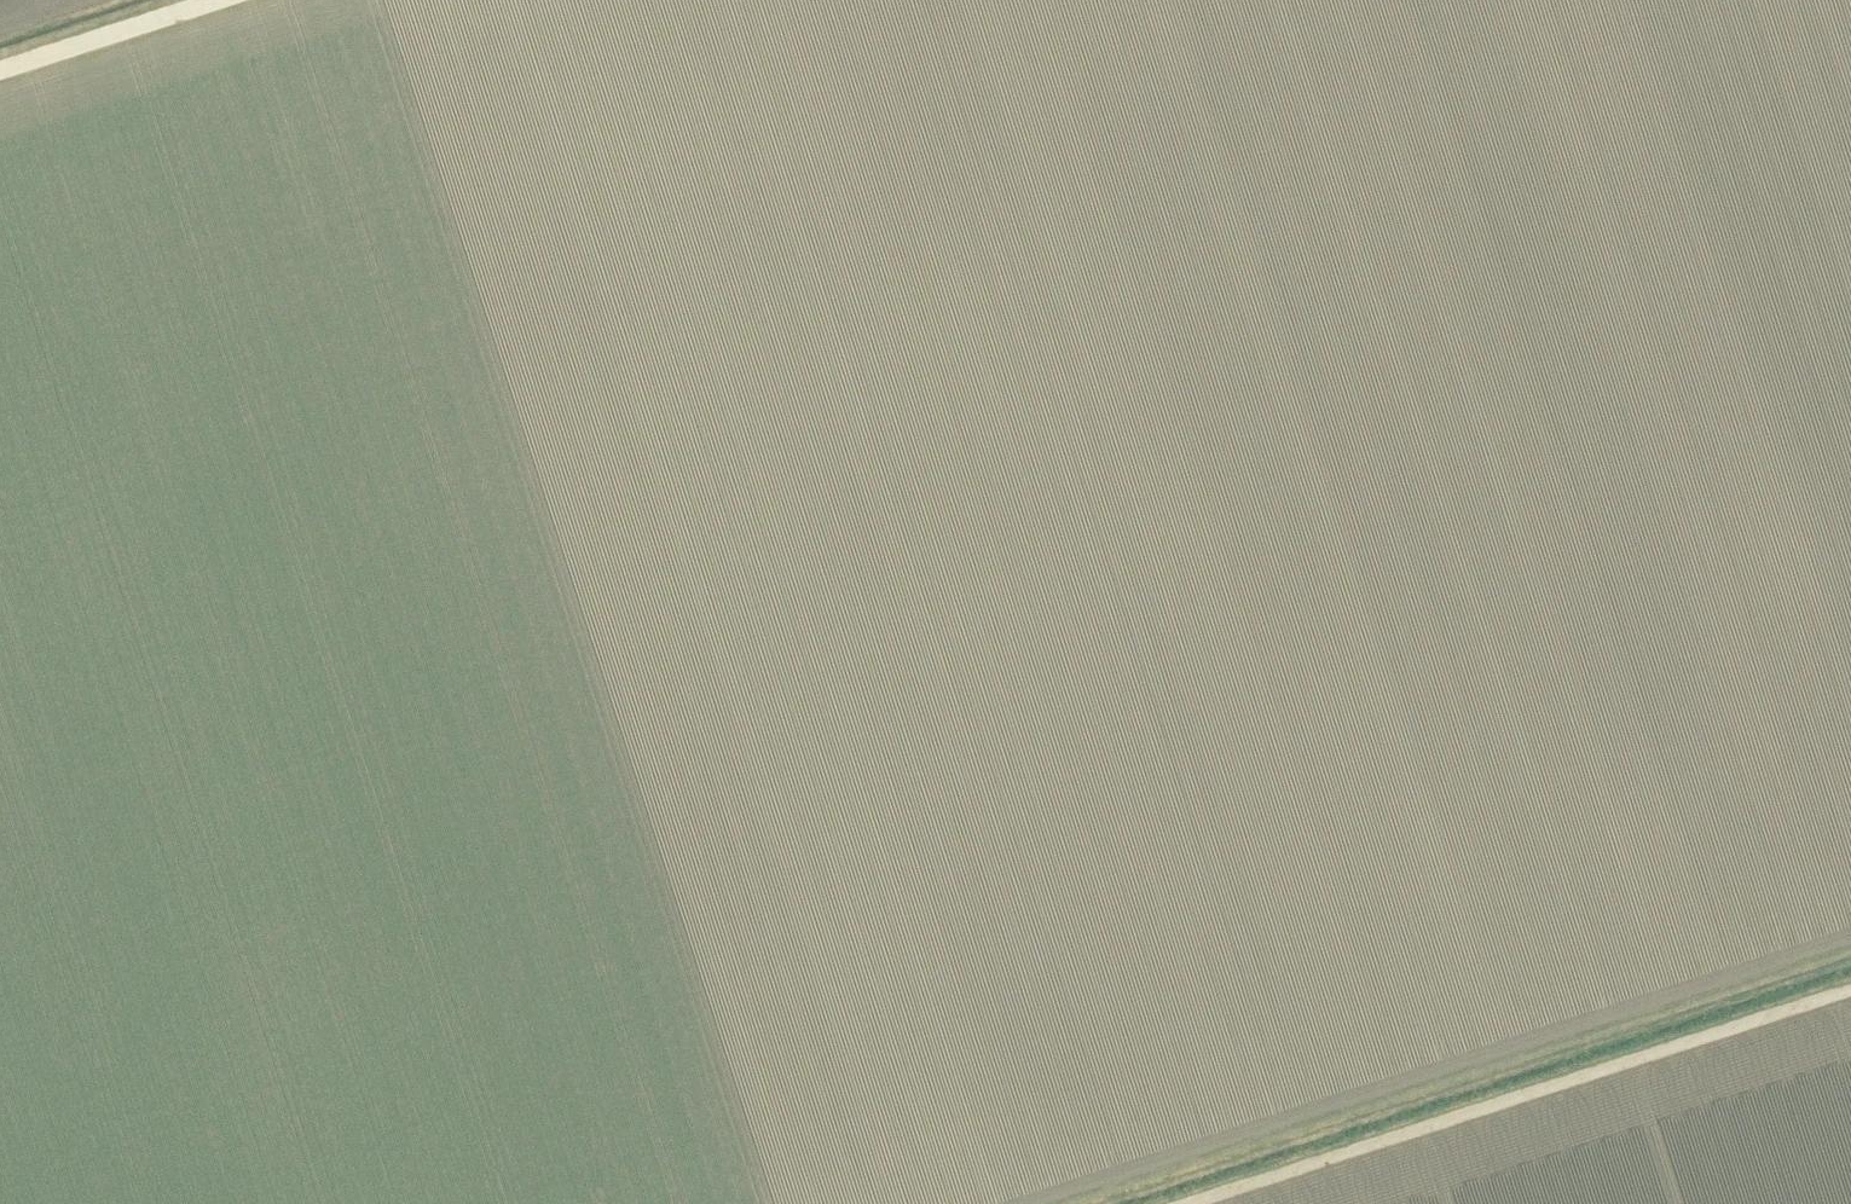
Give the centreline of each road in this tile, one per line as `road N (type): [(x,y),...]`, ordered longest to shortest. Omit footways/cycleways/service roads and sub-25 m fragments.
road 1 (track): [(1850,984),(1172,1203)]
road 2 (track): [(0,66),(204,0)]

